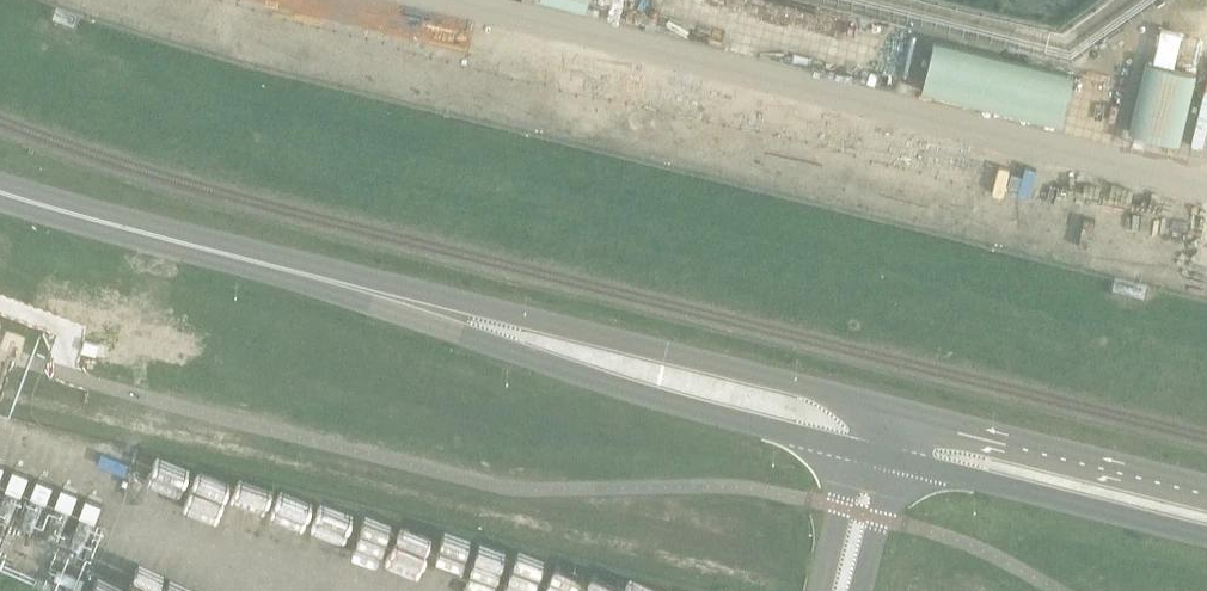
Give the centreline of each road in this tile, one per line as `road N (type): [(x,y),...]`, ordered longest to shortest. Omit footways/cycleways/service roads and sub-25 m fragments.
road 1 (secondary): [(350,286),(461,333),(721,411),(1206,533)]
road 2 (secondary): [(1206,483),(472,304),(350,286)]
road 3 (secondary): [(350,286),(0,191)]

